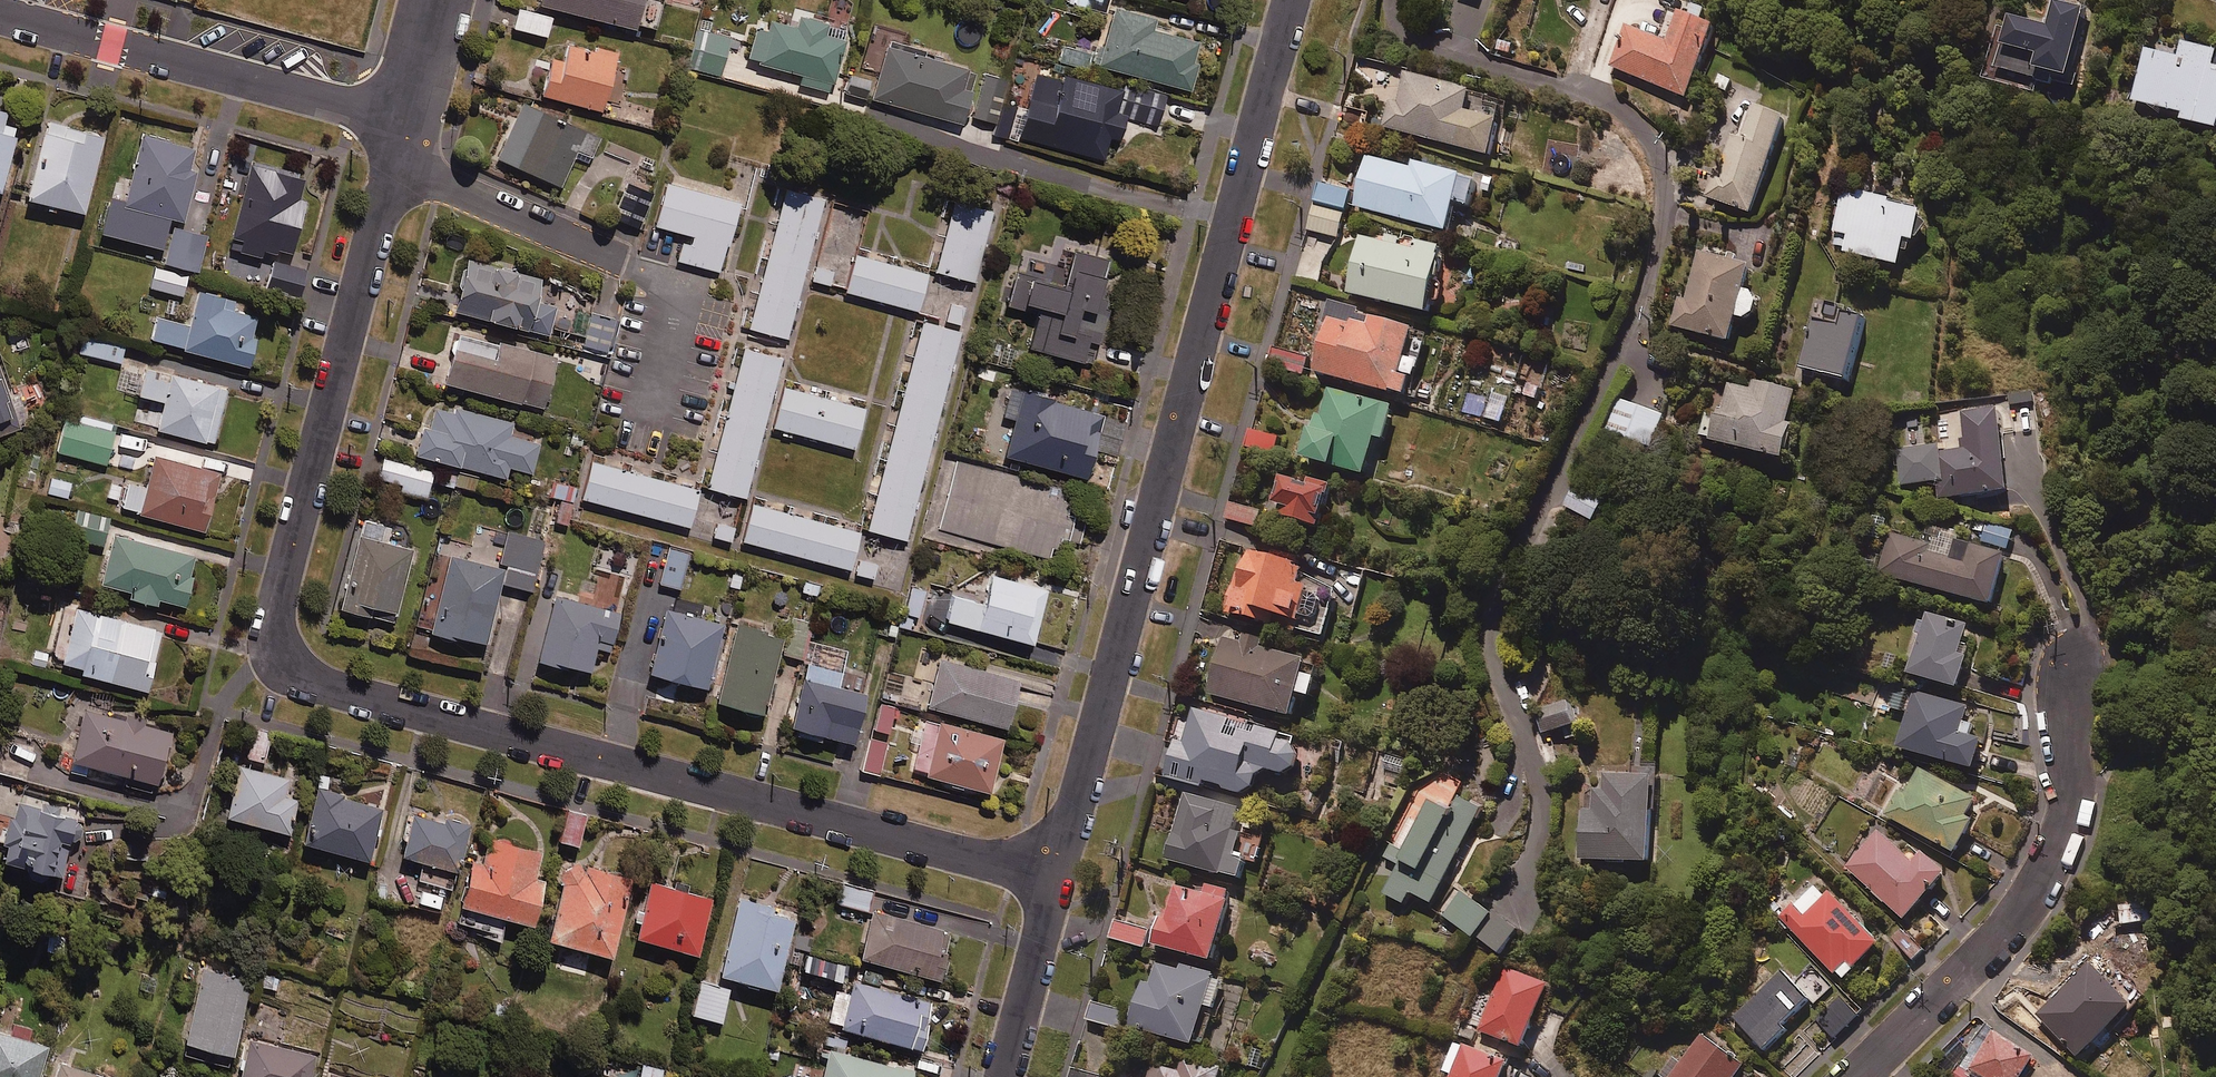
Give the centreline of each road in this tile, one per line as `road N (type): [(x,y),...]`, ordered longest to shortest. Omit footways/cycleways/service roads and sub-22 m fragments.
road 1 (residential): [(1055,879),(338,689),(289,664),(272,607),(392,167)]
road 2 (residential): [(1292,0),(1055,879)]
road 3 (residential): [(2077,681),(2070,813),(2039,888),(1857,1076)]
road 4 (residential): [(0,15),(404,119)]
road 5 (residential): [(392,167),(612,256)]
road 6 (residential): [(1055,879),(1006,1076)]
road 7 (residential): [(404,119),(437,0)]

